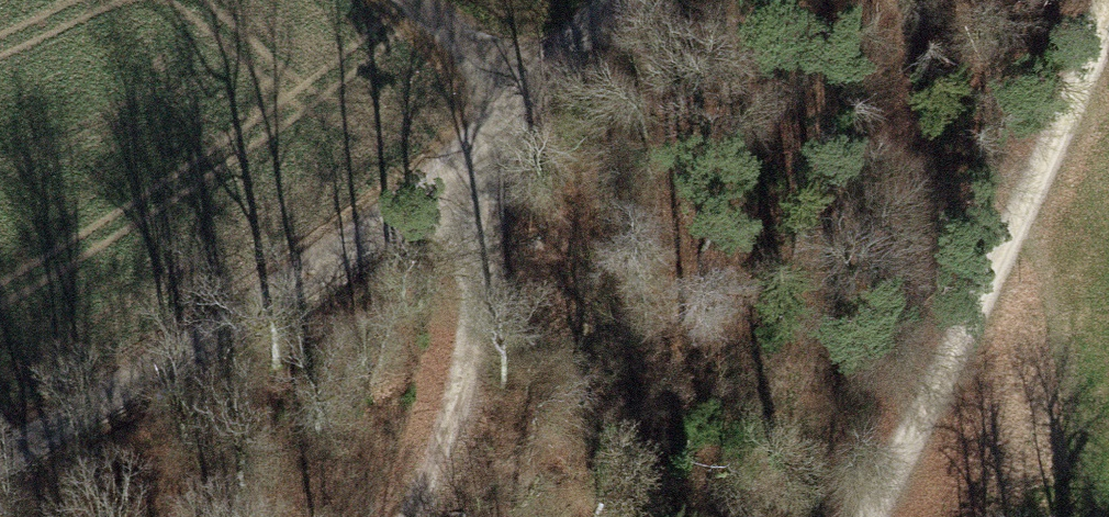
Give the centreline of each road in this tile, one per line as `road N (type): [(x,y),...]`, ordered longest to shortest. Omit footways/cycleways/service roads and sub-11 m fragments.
road 1 (track): [(616,0),(527,97),(165,403),(0,485)]
road 2 (track): [(417,516),(439,476),(527,97)]
road 3 (track): [(1012,248),(869,516)]
road 4 (track): [(1108,46),(1012,248)]
road 5 (track): [(401,0),(527,97)]

